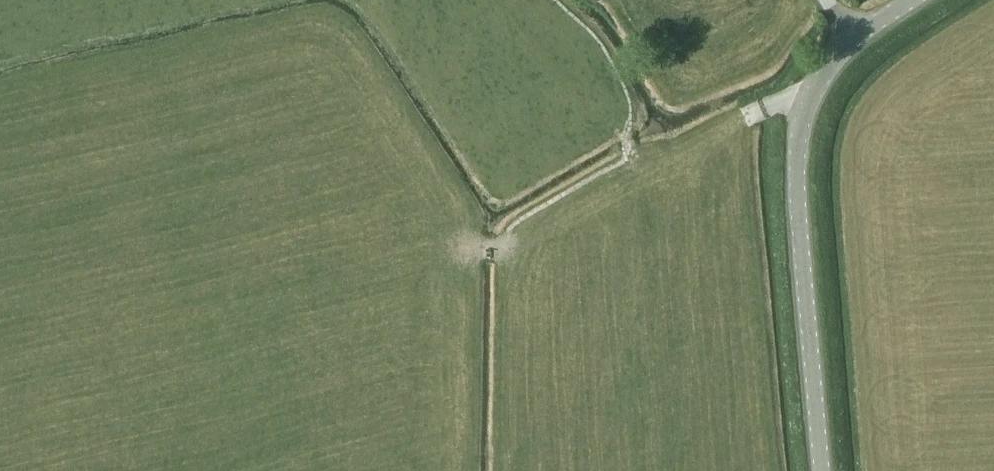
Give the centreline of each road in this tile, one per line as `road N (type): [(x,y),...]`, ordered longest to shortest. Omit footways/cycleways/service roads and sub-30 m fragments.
road 1 (tertiary): [(818,470),(800,163),(807,108),(849,40),(907,0)]

